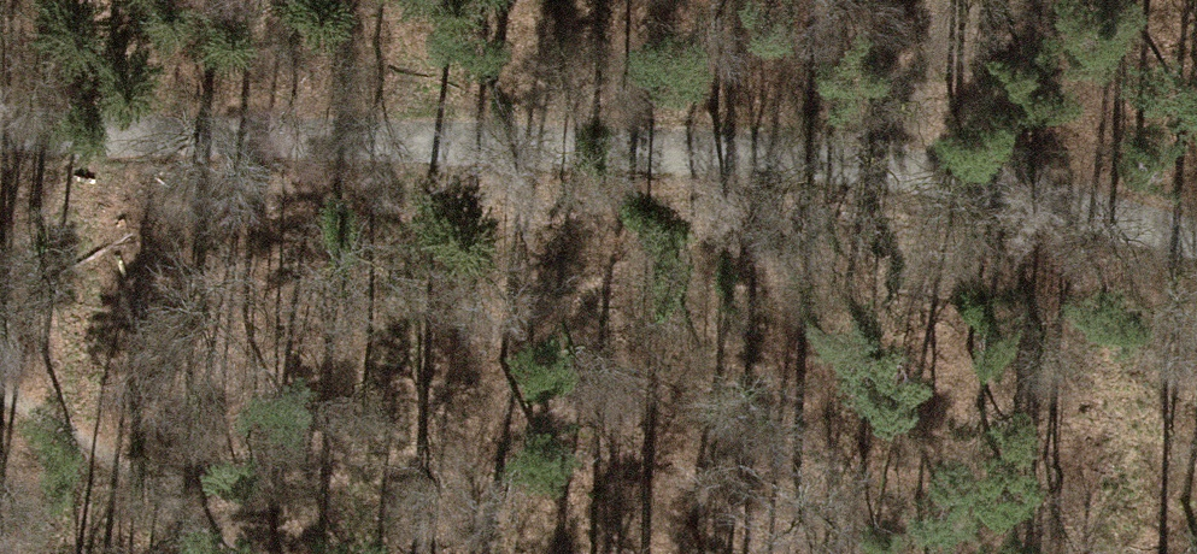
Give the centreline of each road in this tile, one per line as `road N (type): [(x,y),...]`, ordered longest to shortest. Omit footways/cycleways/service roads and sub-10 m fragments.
road 1 (track): [(0,124),(815,162)]
road 2 (track): [(815,162),(1196,246)]
road 3 (track): [(238,553),(0,385)]

